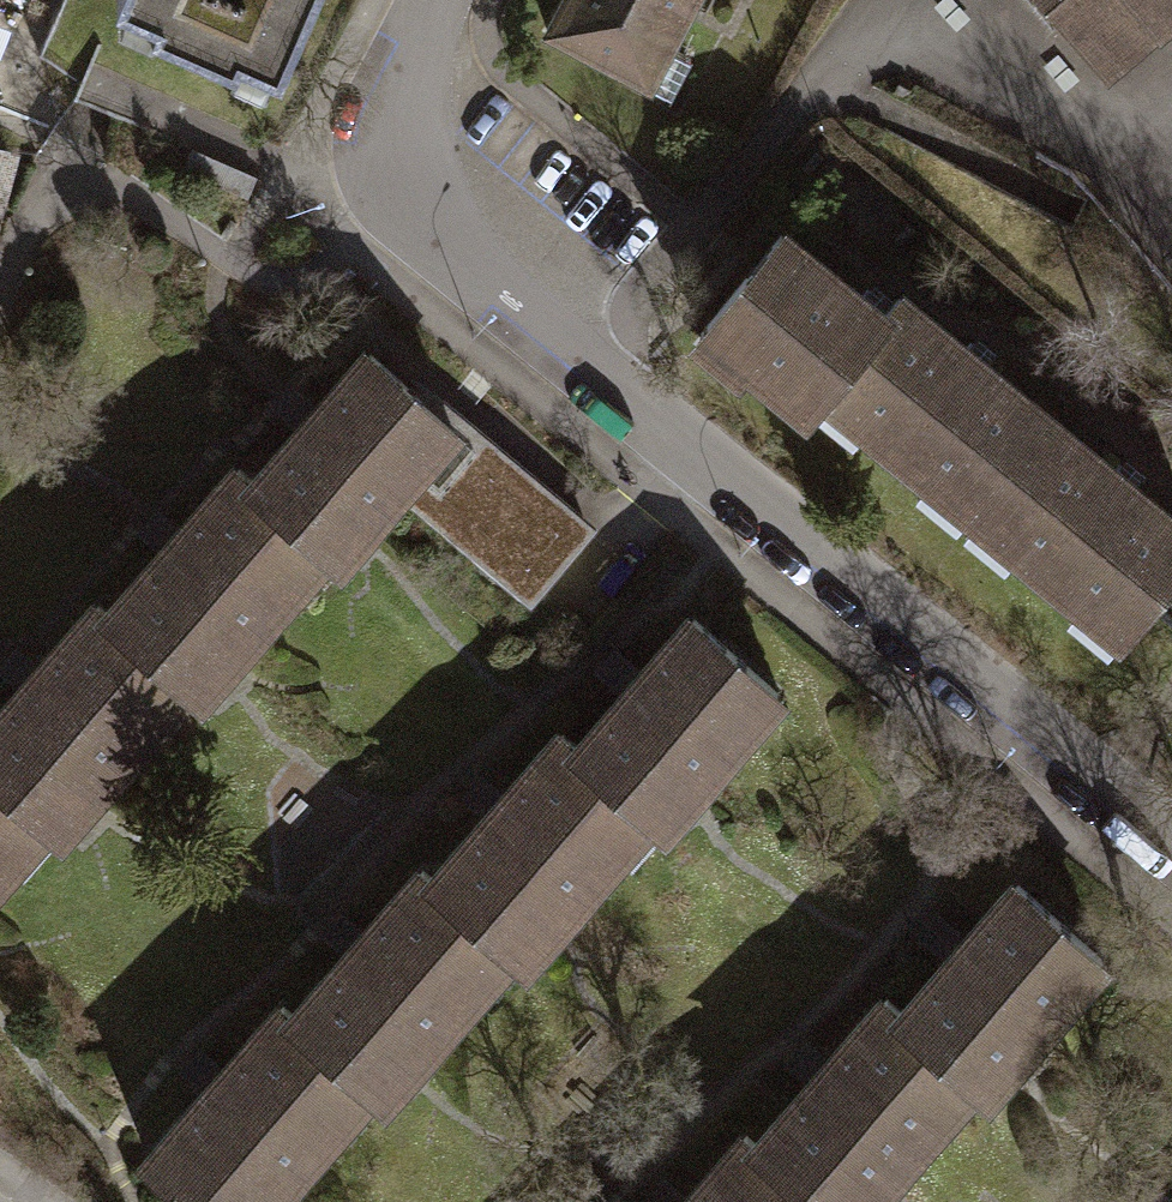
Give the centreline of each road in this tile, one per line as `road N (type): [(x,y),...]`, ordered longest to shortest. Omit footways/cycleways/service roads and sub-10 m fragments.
road 1 (residential): [(1171,829),(747,501),(466,255),(413,196),(398,139),(430,0)]

